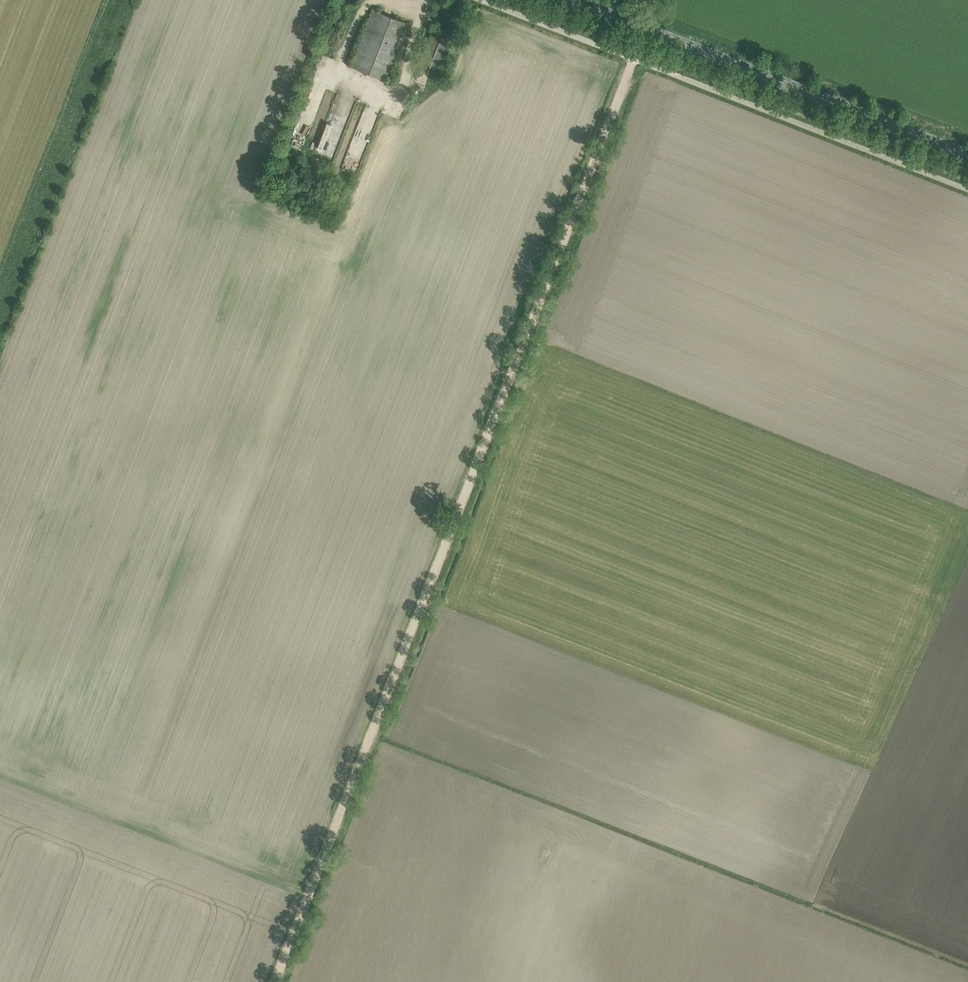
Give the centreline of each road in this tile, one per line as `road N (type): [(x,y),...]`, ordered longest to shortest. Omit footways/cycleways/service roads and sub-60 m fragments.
road 1 (track): [(281,981),(645,33)]
road 2 (tertiary): [(967,157),(645,33)]

